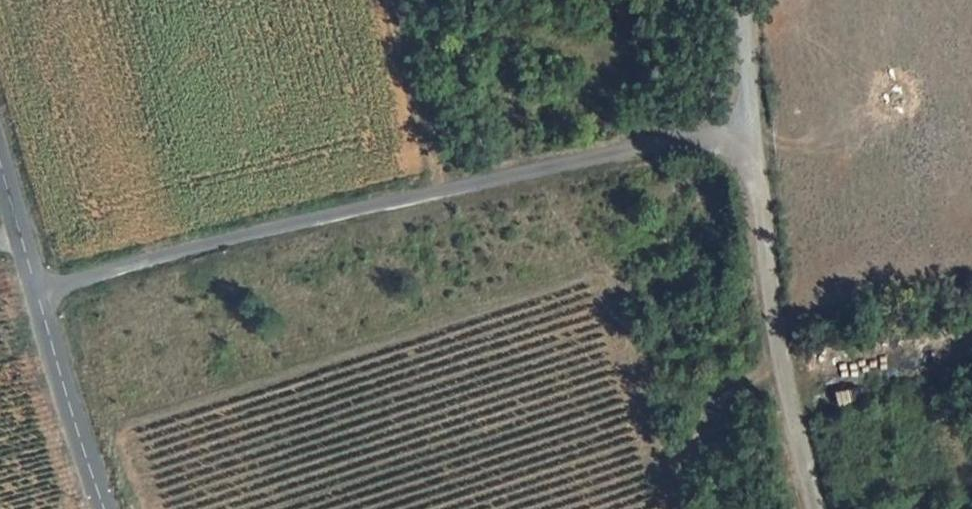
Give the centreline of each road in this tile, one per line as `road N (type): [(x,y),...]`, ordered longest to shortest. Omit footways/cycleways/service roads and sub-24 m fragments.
road 1 (unclassified): [(820,508),(751,180),(732,147),(706,137),(645,141),(34,288)]
road 2 (tertiary): [(34,288),(105,508)]
road 3 (track): [(741,0),(751,111),(732,147)]
road 4 (tertiary): [(0,163),(34,288)]

